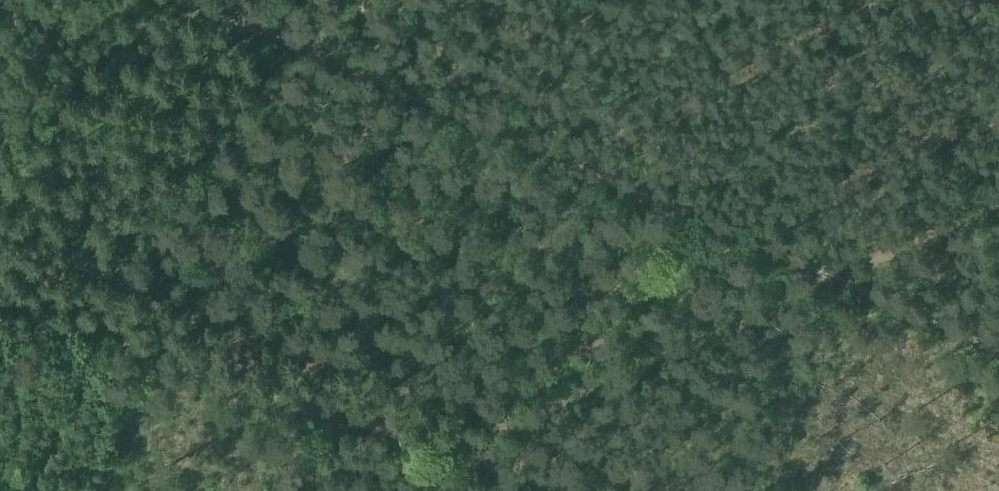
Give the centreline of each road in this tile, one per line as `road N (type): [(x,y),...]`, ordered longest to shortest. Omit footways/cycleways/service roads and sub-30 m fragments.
road 1 (track): [(427,97),(998,348)]
road 2 (track): [(202,0),(427,97)]
road 3 (track): [(0,145),(128,0)]

